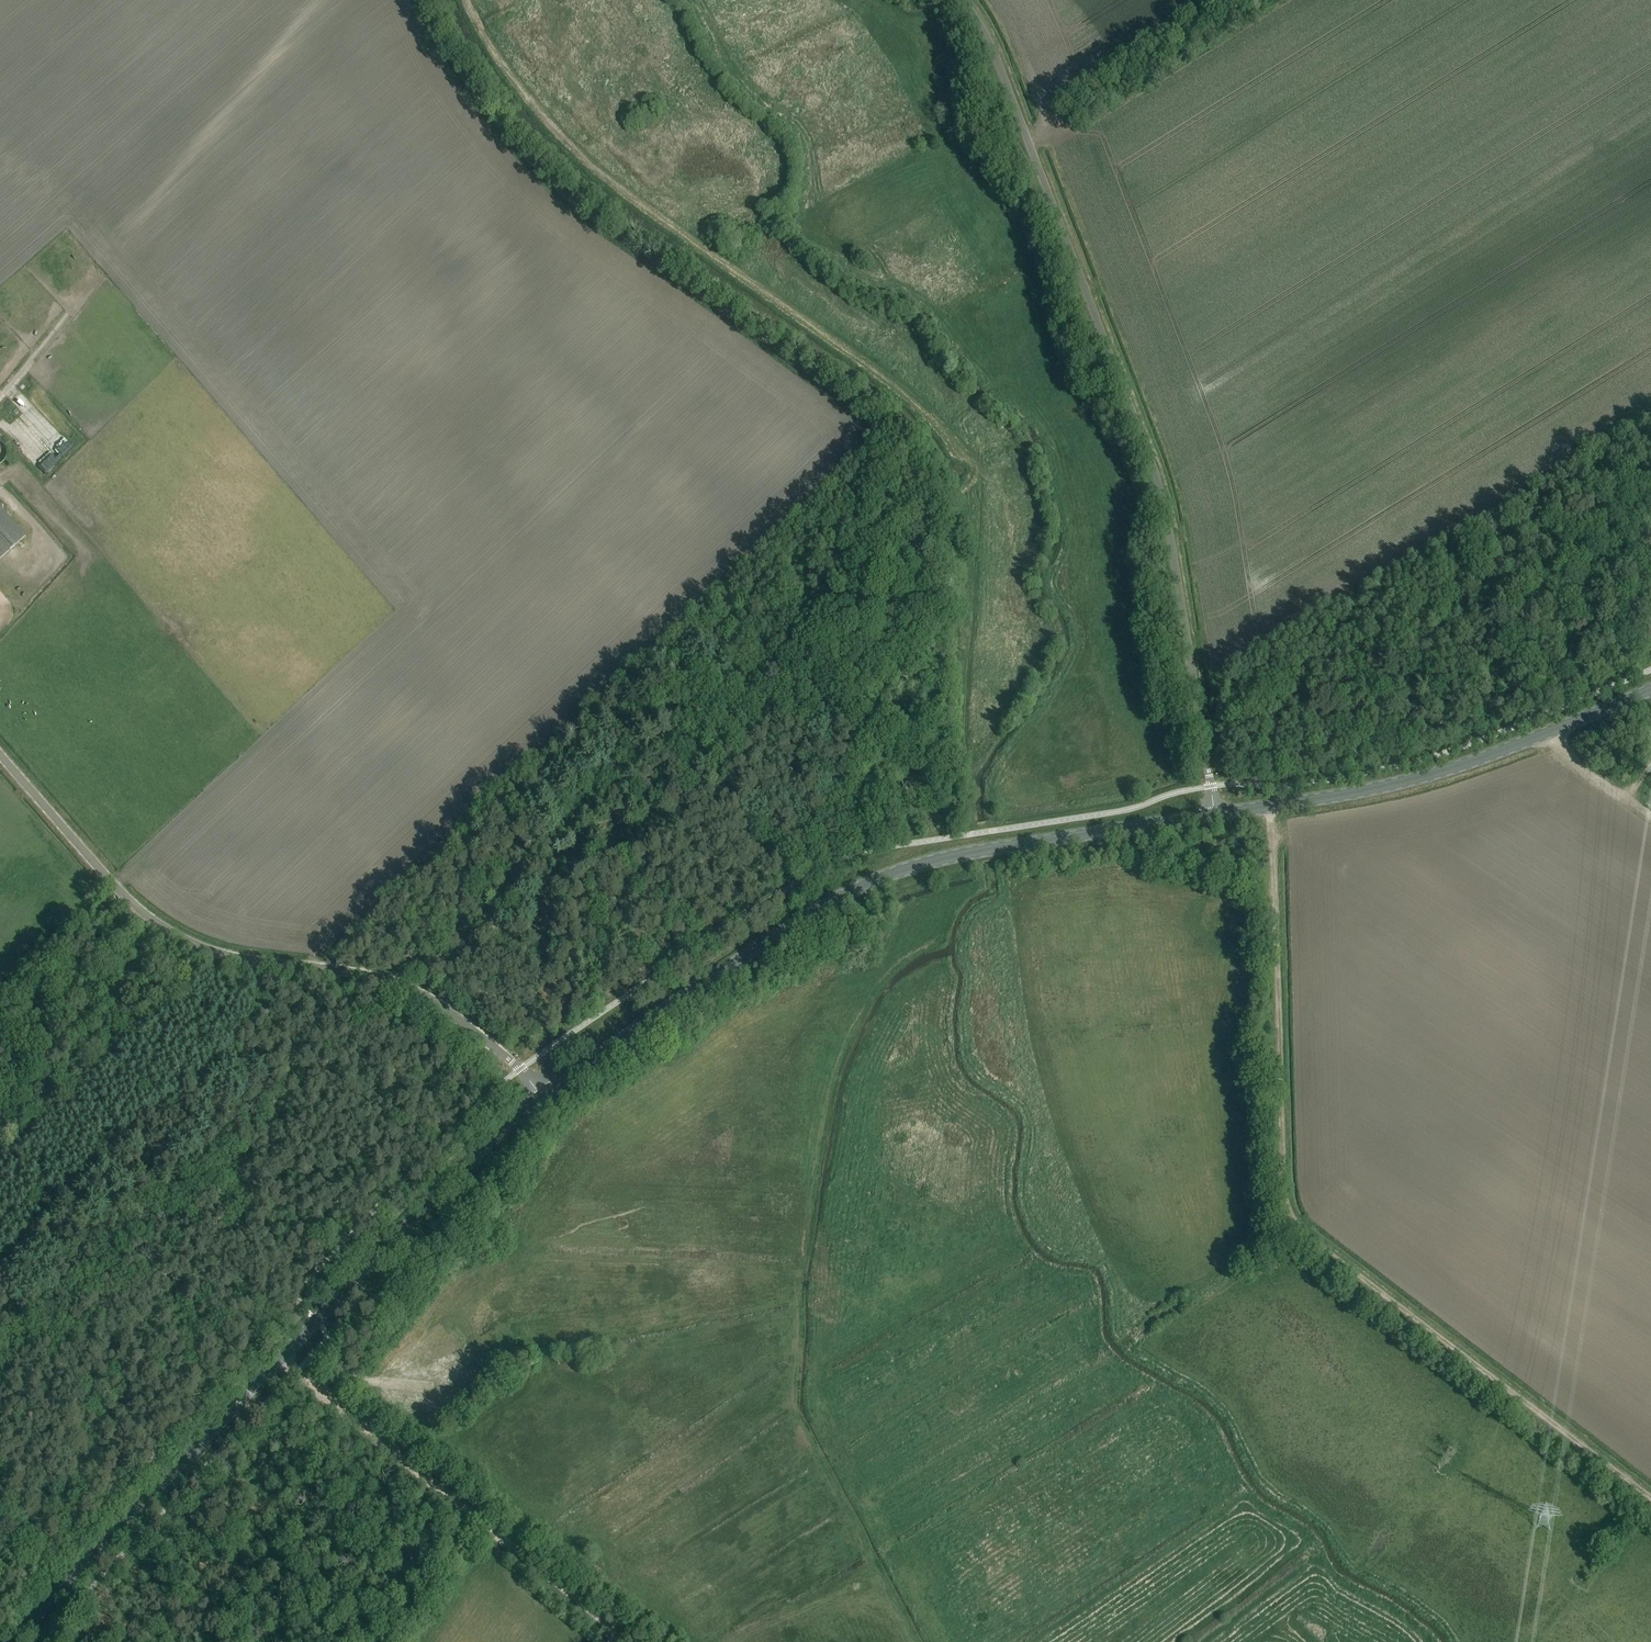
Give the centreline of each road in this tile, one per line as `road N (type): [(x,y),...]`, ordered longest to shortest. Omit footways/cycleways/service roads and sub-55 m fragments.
road 1 (track): [(1269,807),(1291,1215),(1315,1243),(1650,1501)]
road 2 (unclassified): [(1214,815),(1151,463),(997,61),(963,0)]
road 3 (secondary): [(11,1641),(542,1096)]
road 4 (secondary): [(542,1096),(810,915),(885,876),(958,855),(1214,815)]
road 5 (unclassified): [(542,1096),(453,1015),(406,987),(229,956),(176,935),(125,896),(0,756)]
road 6 (secondary): [(1214,815),(1432,775),(1650,690)]
road 7 (track): [(296,1373),(607,1624),(615,1641)]

